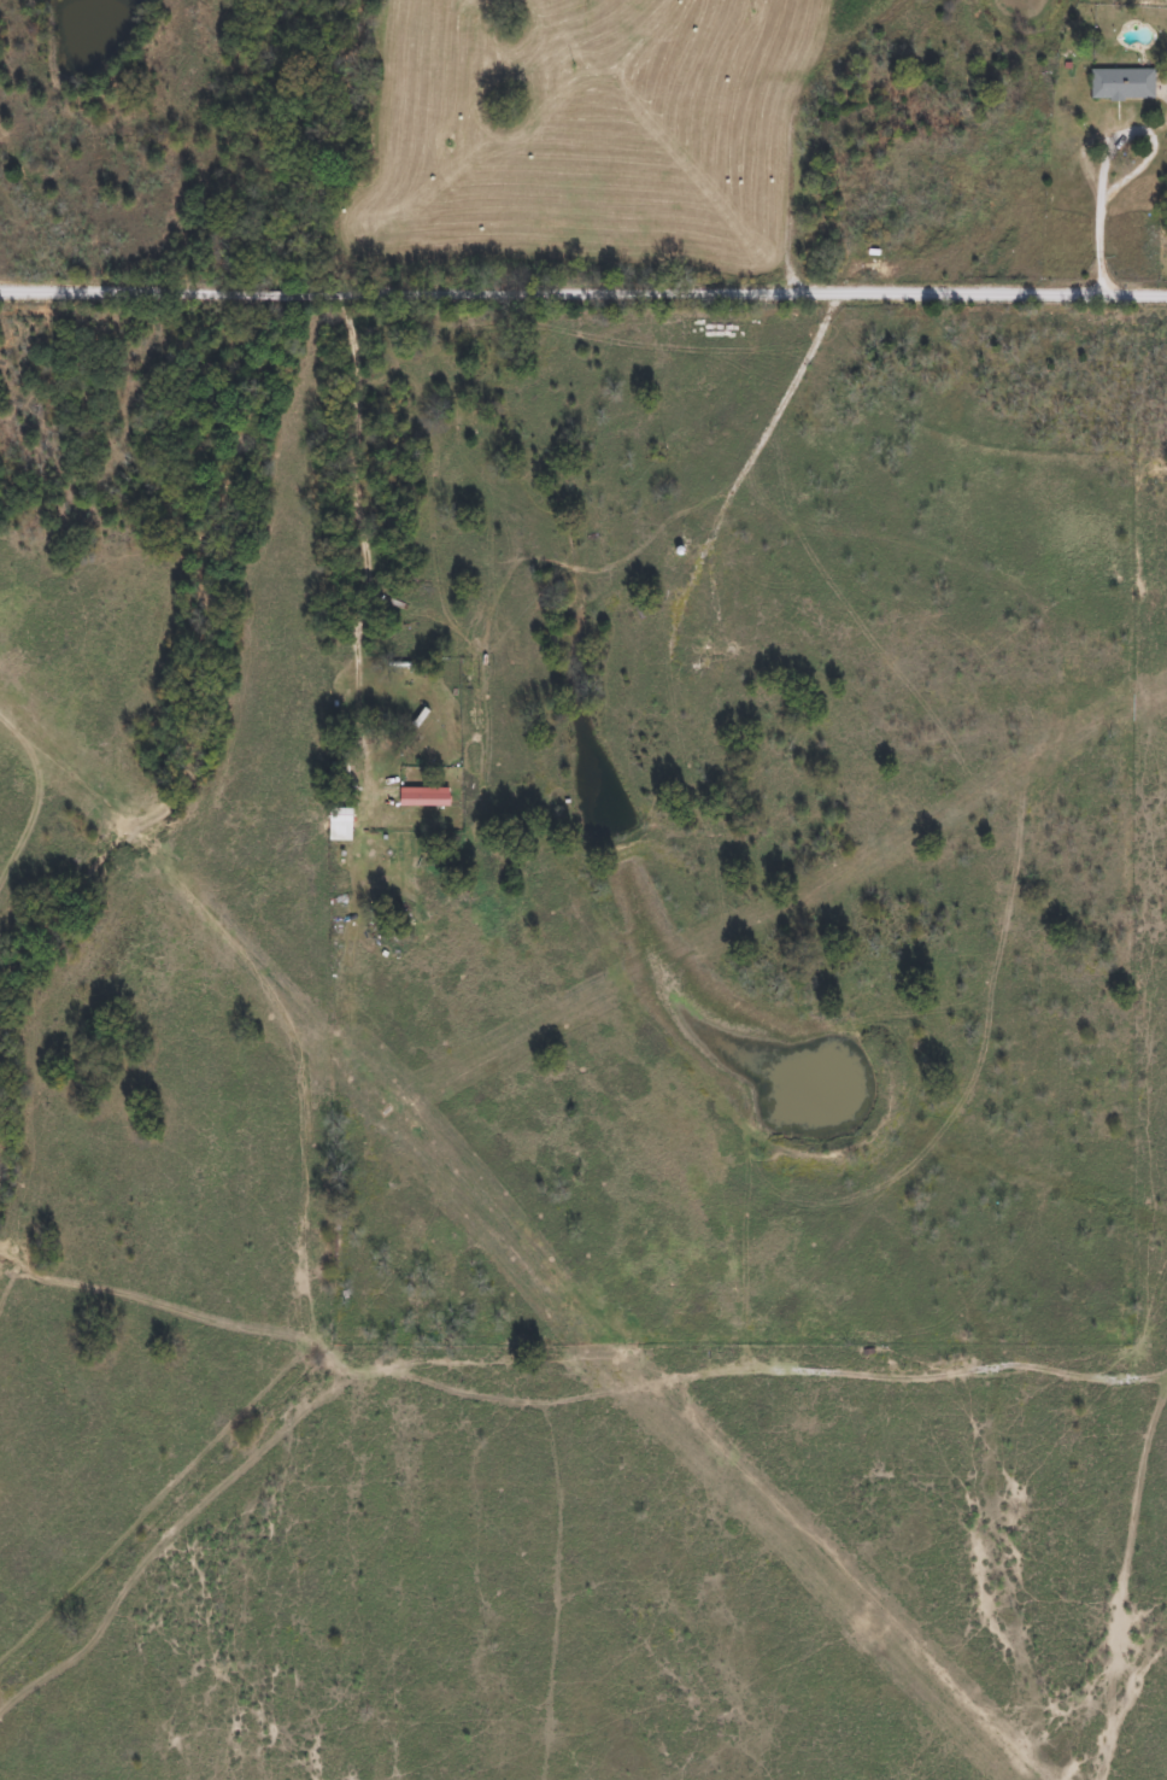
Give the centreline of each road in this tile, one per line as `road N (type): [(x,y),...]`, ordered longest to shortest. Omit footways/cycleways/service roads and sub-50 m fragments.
road 1 (residential): [(1166,288),(0,289)]

